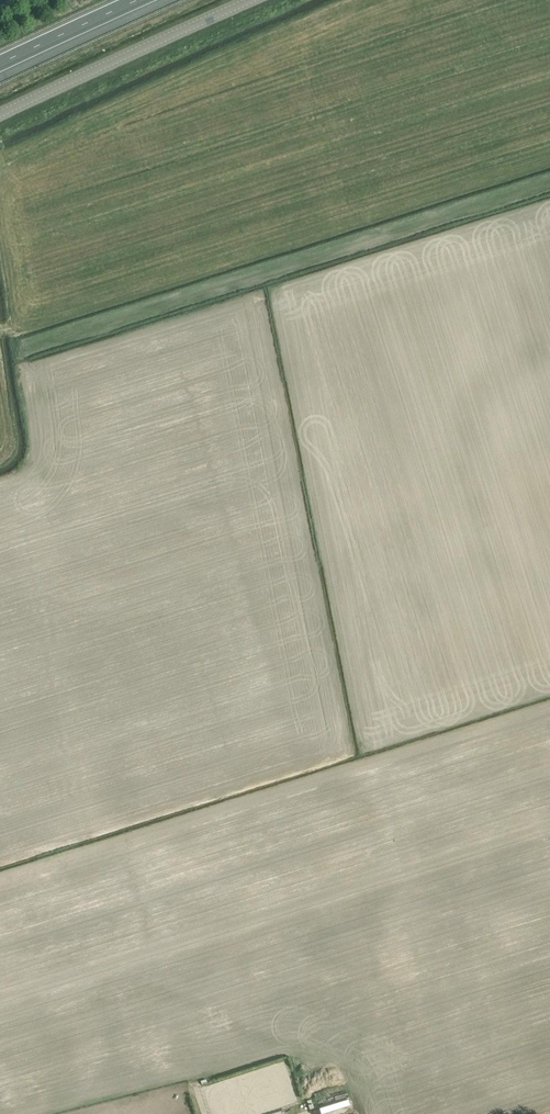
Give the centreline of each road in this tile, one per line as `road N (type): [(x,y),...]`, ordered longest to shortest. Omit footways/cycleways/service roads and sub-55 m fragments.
road 1 (unclassified): [(0,114),(249,0)]
road 2 (motorway): [(0,63),(137,0)]

